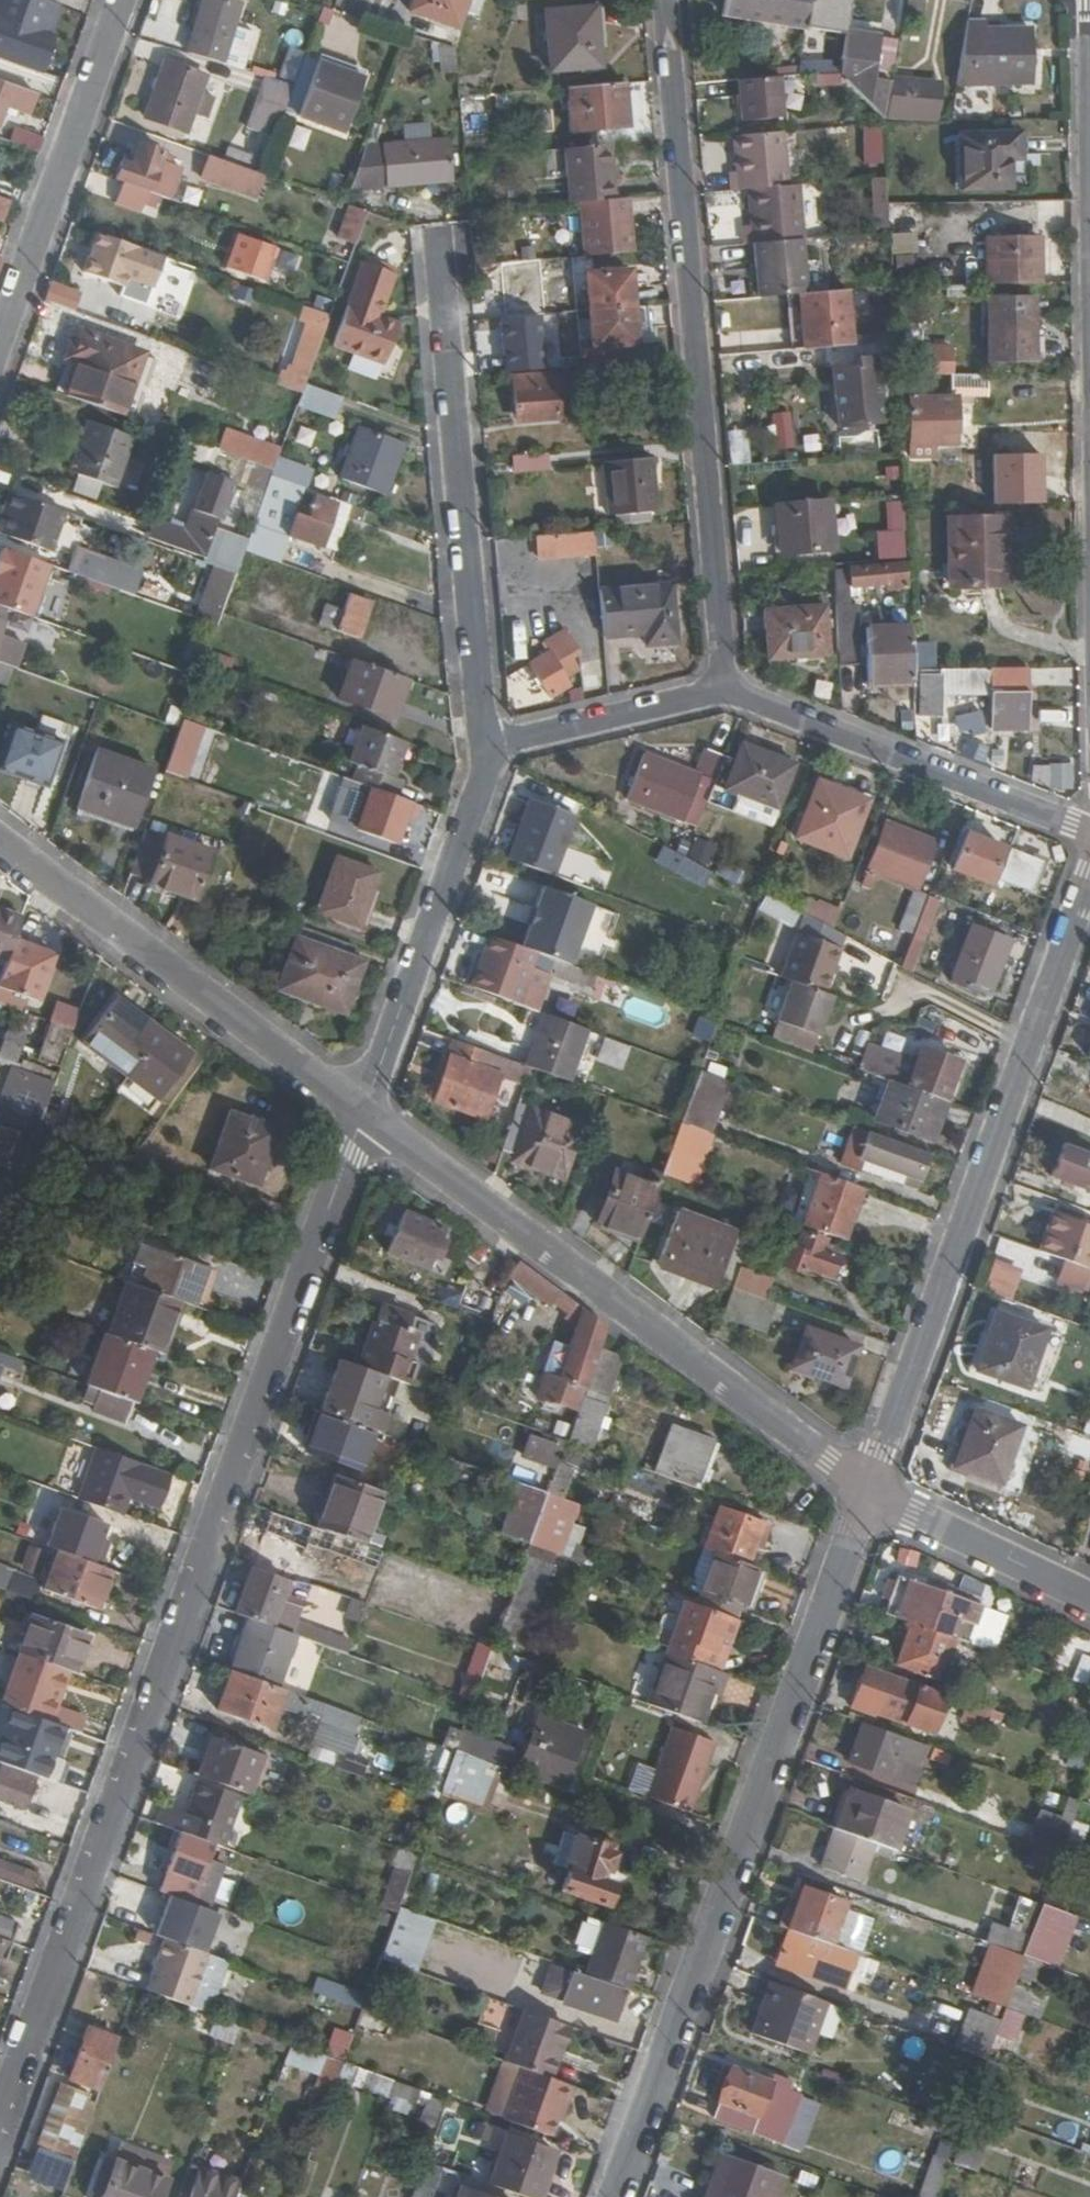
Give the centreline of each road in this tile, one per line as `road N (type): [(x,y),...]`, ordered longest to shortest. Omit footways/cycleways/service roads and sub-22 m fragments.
road 1 (residential): [(364,1113),(0,2120)]
road 2 (residential): [(615,2196),(869,1487)]
road 3 (residential): [(725,691),(666,0)]
road 4 (residential): [(869,1487),(1089,875)]
road 5 (tertiary): [(869,1487),(364,1113)]
road 6 (residential): [(485,748),(436,226)]
road 7 (tertiary): [(364,1113),(0,841)]
road 8 (residential): [(1089,832),(725,691)]
road 9 (residential): [(364,1113),(485,768),(485,748)]
road 10 (residential): [(120,0),(0,336)]
road 11 (tertiary): [(1089,1599),(869,1487)]
road 12 (residential): [(725,691),(485,748)]

